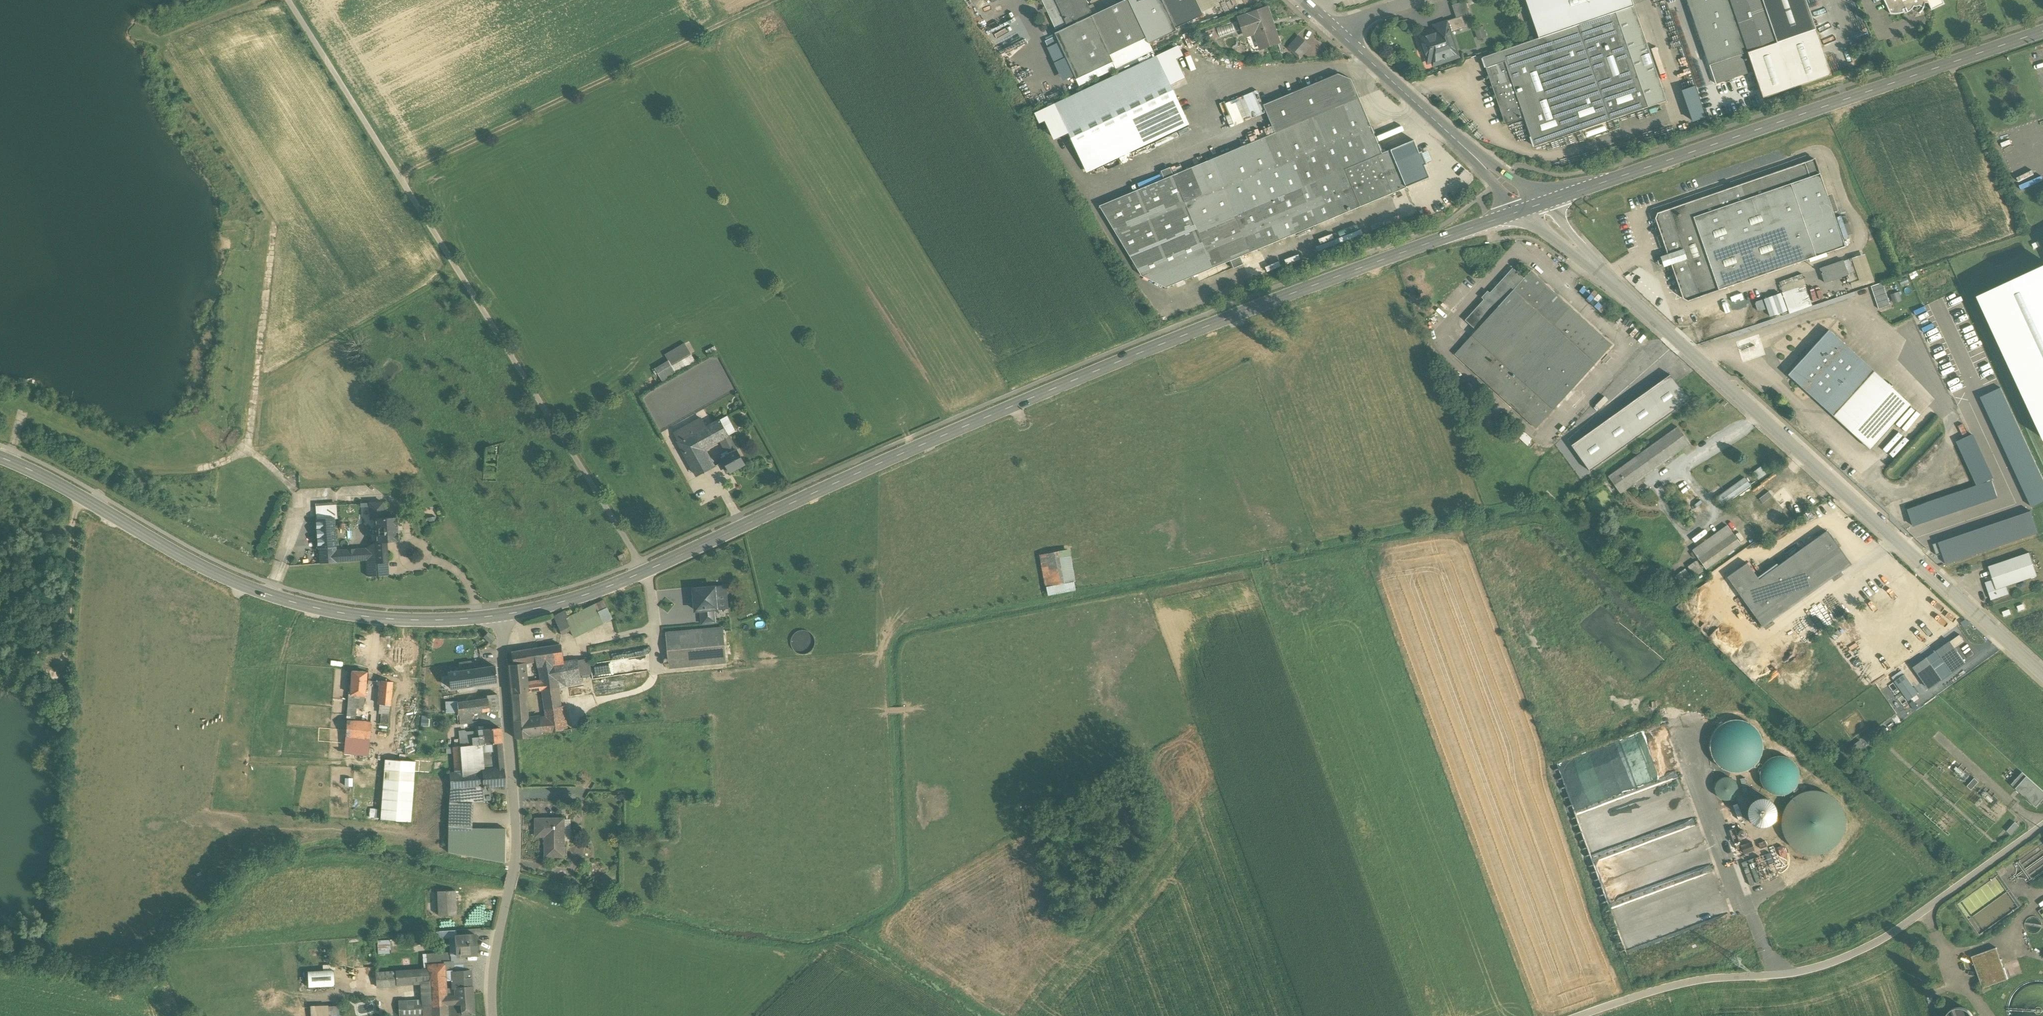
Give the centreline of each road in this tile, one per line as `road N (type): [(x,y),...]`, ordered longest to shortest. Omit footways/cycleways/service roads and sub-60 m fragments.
road 1 (tertiary): [(498,615),(615,585),(1158,345),(1534,207)]
road 2 (unclassified): [(2042,673),(1534,207)]
road 3 (tertiary): [(1534,207),(2042,32)]
road 4 (tertiary): [(0,457),(272,596),(378,618),(498,615)]
road 5 (unclassified): [(1583,1015),(1703,980),(1808,972),(1852,956),(1901,930),(2042,823)]
road 6 (track): [(405,183),(640,560)]
road 7 (track): [(789,0),(405,183)]
road 8 (residential): [(498,615),(515,850),(495,953),(492,1015)]
road 9 (unclassified): [(1343,37),(1534,207)]
road 10 (track): [(288,0),(405,183)]
road 11 (track): [(60,691),(82,498)]

